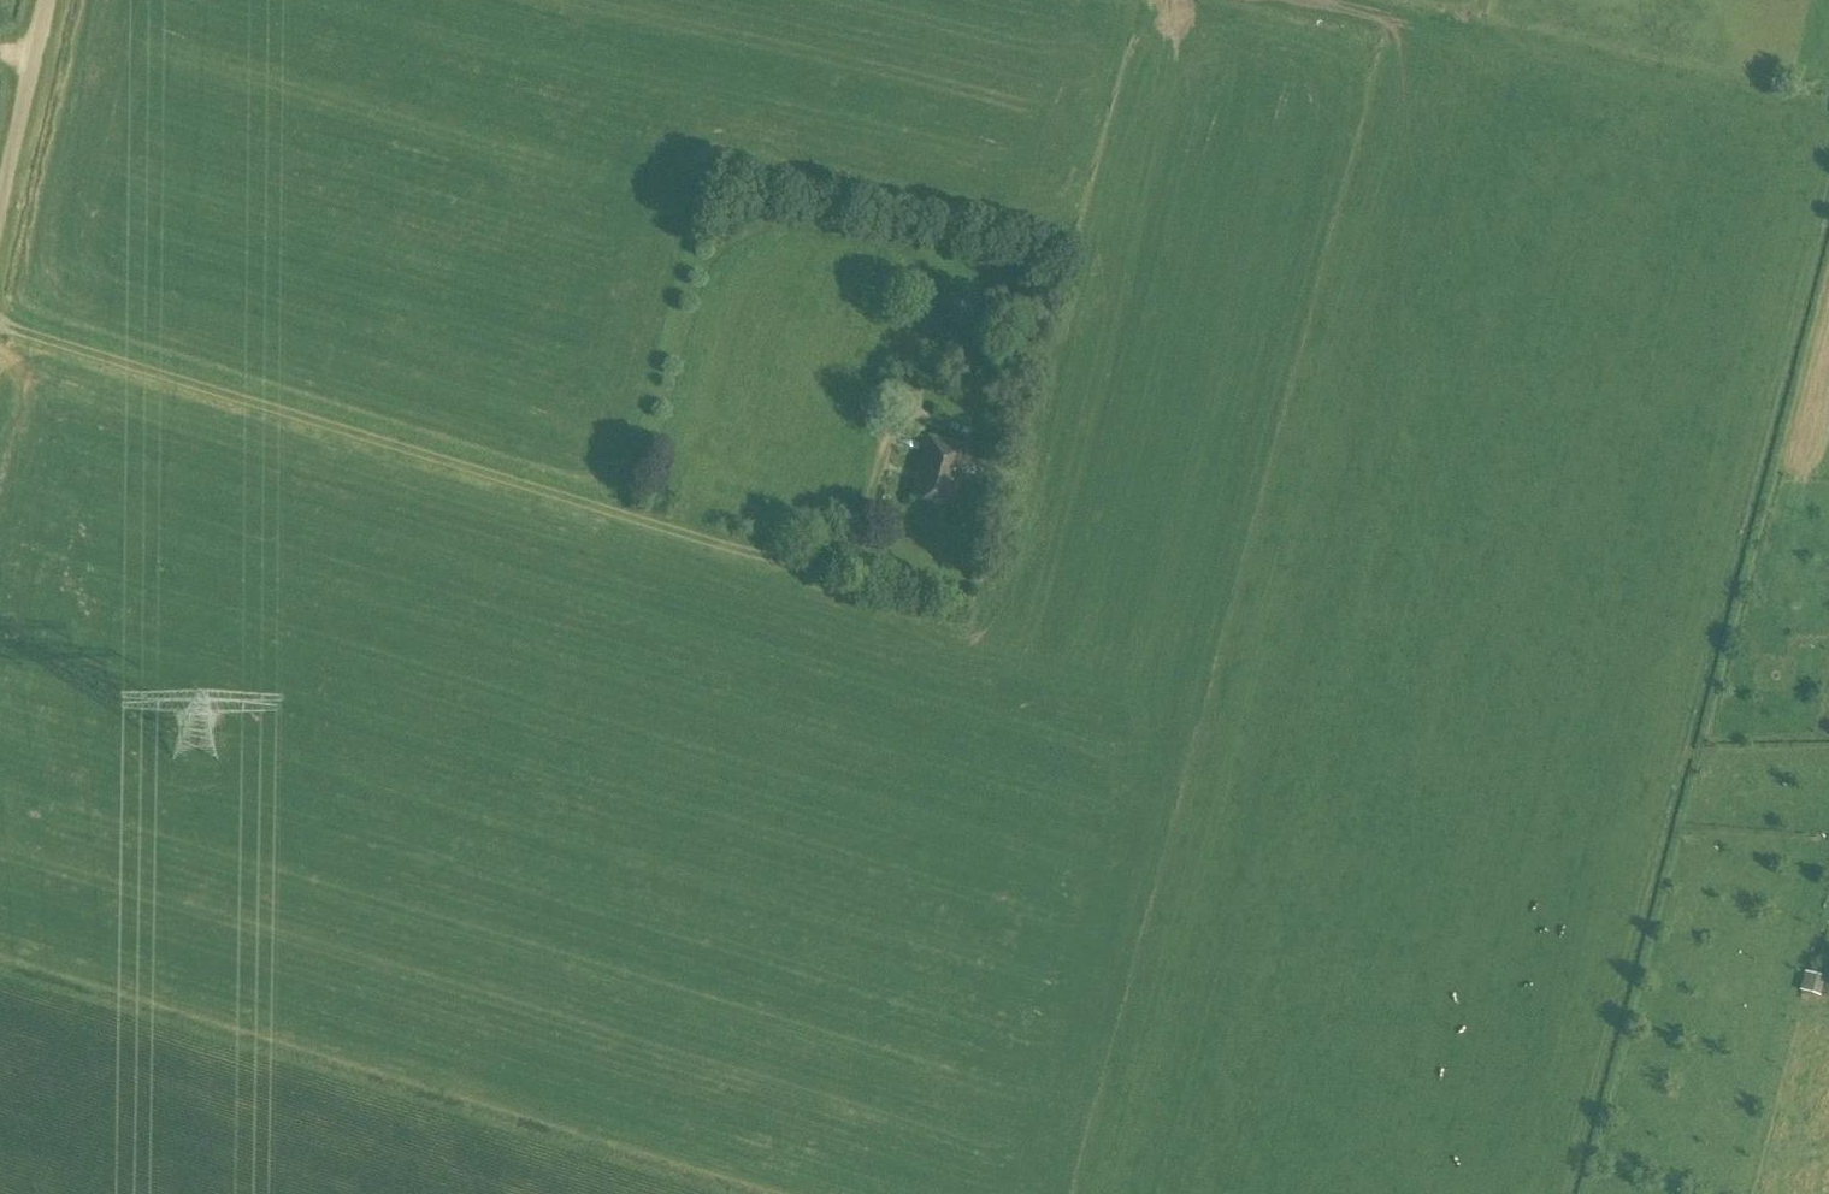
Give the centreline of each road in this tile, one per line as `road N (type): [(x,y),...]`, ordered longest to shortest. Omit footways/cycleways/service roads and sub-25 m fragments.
road 1 (unclassified): [(50,0),(0,212)]

